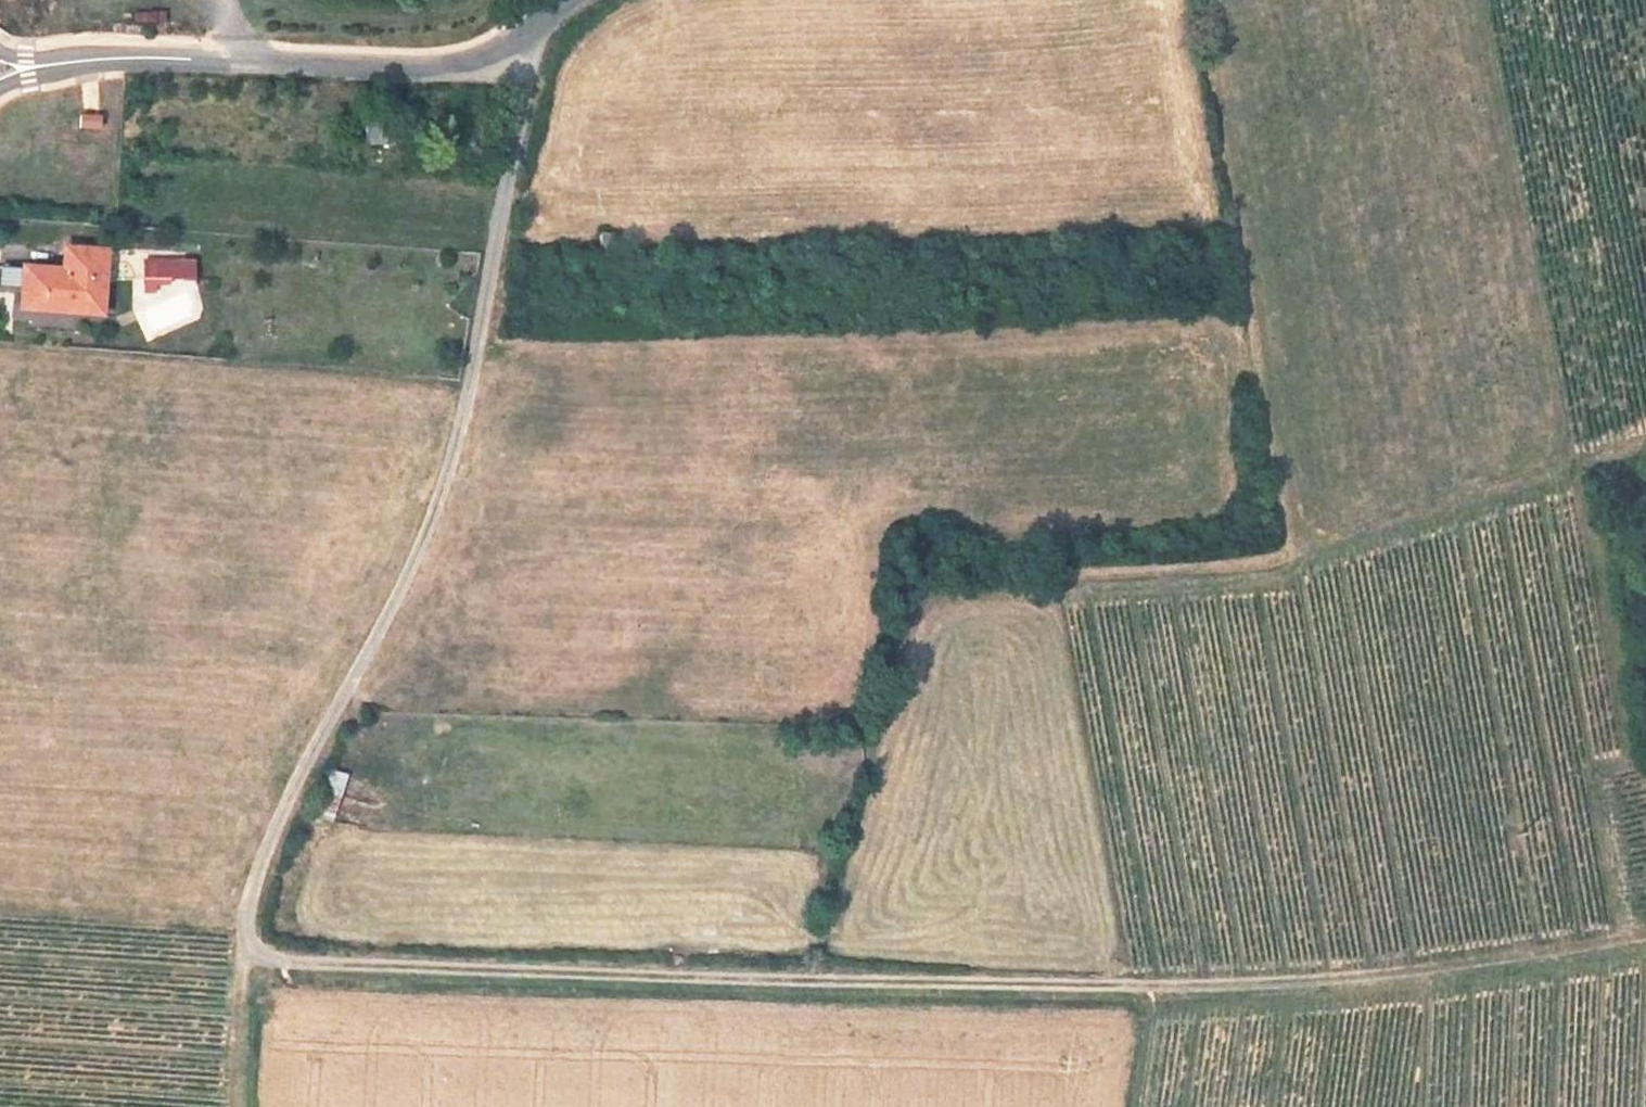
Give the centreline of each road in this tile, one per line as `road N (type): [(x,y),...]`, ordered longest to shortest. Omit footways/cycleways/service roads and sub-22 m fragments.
road 1 (track): [(1645,935),(1311,980),(1019,985),(302,961),(249,943),(246,911),(291,793),(419,549),(460,429),(524,99),(517,42)]
road 2 (residential): [(0,70),(149,56),(452,65),(517,42),(556,0)]

